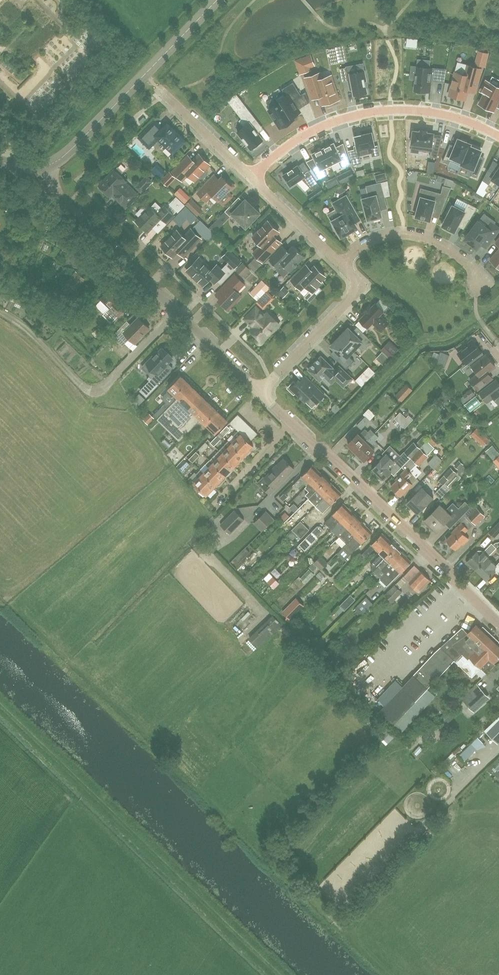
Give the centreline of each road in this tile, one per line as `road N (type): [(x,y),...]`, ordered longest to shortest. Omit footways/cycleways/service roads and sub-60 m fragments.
road 1 (track): [(279,974),(0,705)]
road 2 (residential): [(259,392),(62,201),(48,166)]
road 3 (residential): [(498,623),(292,424)]
road 4 (residential): [(341,266),(157,87)]
road 5 (residential): [(498,135),(445,115),(376,111),(309,132),(264,166)]
road 6 (unclassified): [(48,166),(218,0)]
road 7 (residential): [(259,392),(356,291),(341,266)]
road 8 (residential): [(341,266),(370,241),(403,234),(449,247),(479,285)]

